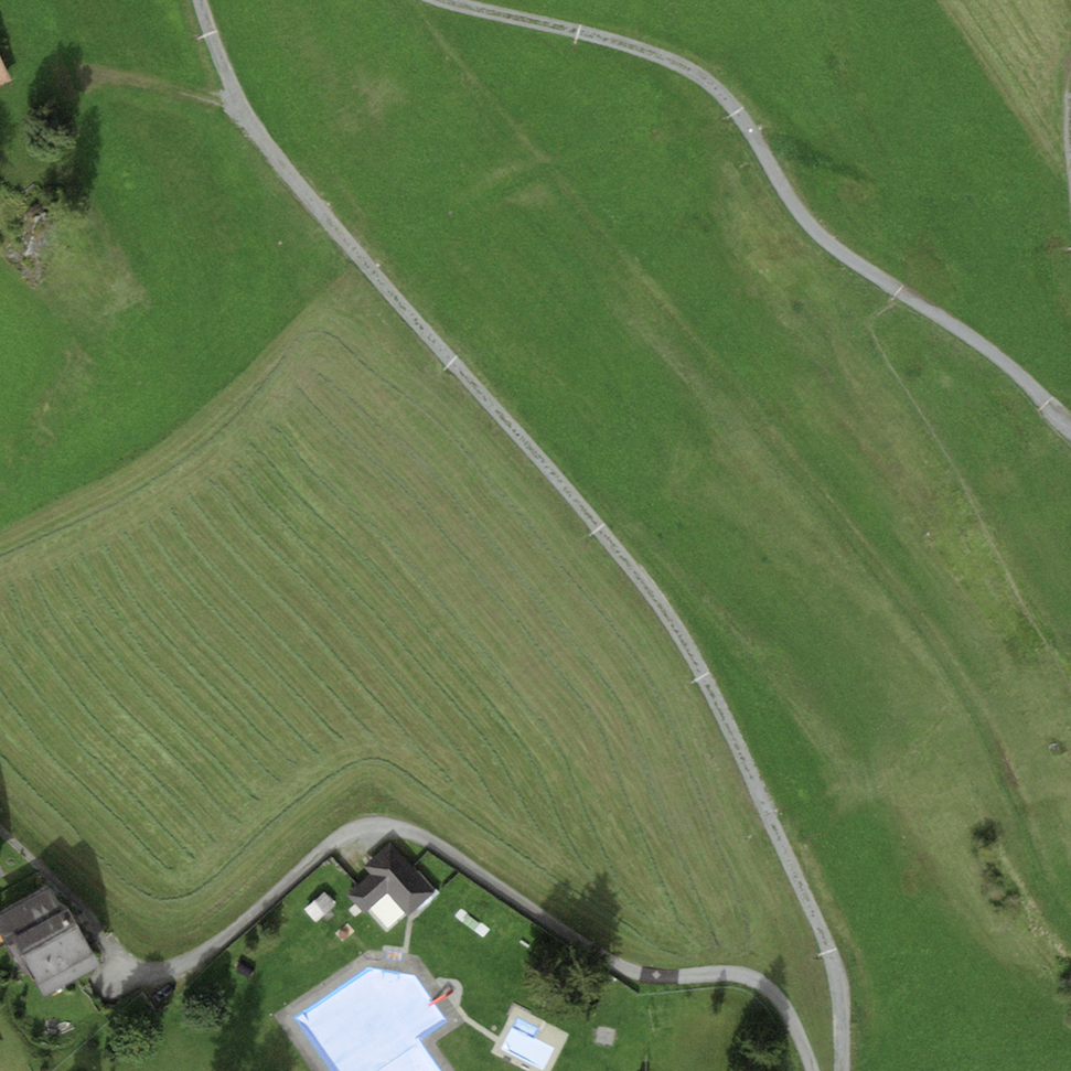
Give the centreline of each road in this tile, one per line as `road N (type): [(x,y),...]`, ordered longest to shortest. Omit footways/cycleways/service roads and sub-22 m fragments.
road 1 (track): [(841,1070),(831,953),(705,683),(642,579),(266,145),(217,53),(199,0)]
road 2 (track): [(809,1070),(774,995),(749,974),(630,974),(395,826),(364,825),(315,856),(209,952),(106,982)]
road 3 (track): [(449,0),(658,54),(707,79),(824,237),(987,350),(1070,427)]
road 4 (track): [(72,72),(156,84),(246,110)]

